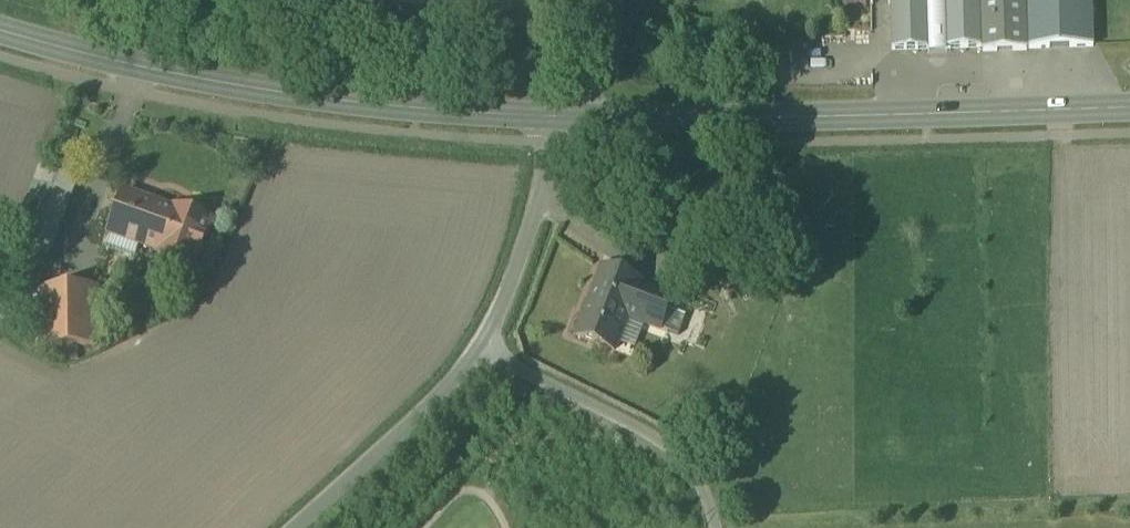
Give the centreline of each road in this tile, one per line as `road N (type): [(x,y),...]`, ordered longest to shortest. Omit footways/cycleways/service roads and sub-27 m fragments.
road 1 (tertiary): [(564,119),(243,87),(0,28)]
road 2 (tertiary): [(1129,107),(564,119)]
road 3 (unclassified): [(294,527),(400,431),(486,333),(512,280),(564,119)]
road 4 (unclassified): [(564,119),(621,0)]

